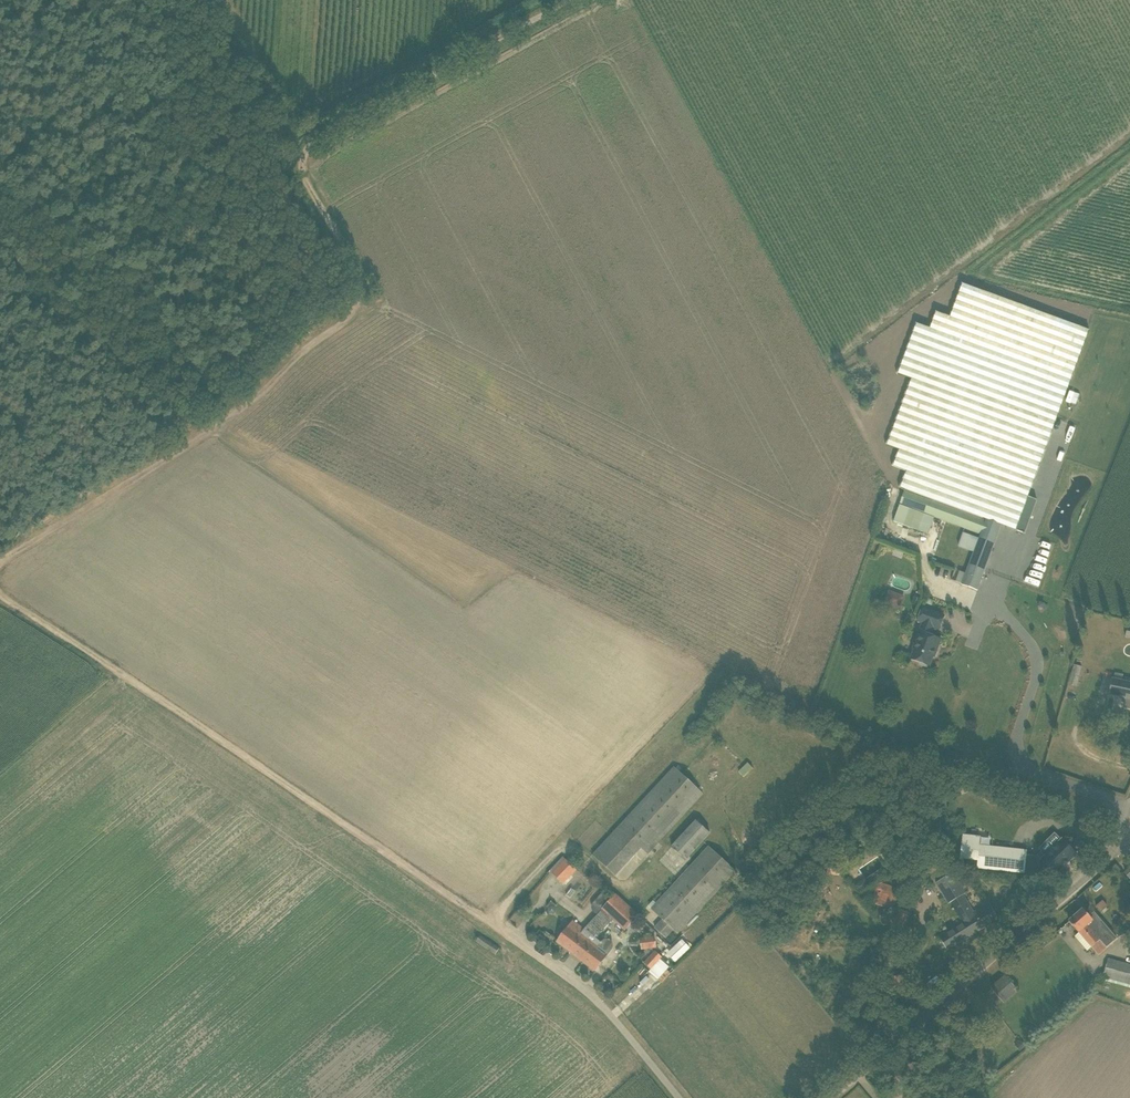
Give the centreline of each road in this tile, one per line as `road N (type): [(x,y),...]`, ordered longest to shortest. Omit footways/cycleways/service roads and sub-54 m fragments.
road 1 (track): [(0,560),(239,406),(351,298),(357,278),(298,158),(338,125)]
road 2 (track): [(514,938),(0,590)]
road 3 (unclassified): [(827,1097),(1125,845)]
road 4 (unclassified): [(1129,809),(1026,765),(1019,731),(1038,668),(1002,609),(988,603)]
road 5 (unclassified): [(338,125),(565,0)]
road 6 (unclassified): [(679,1097),(591,994),(514,938)]
road 7 (track): [(493,924),(540,867),(569,848),(654,920)]

